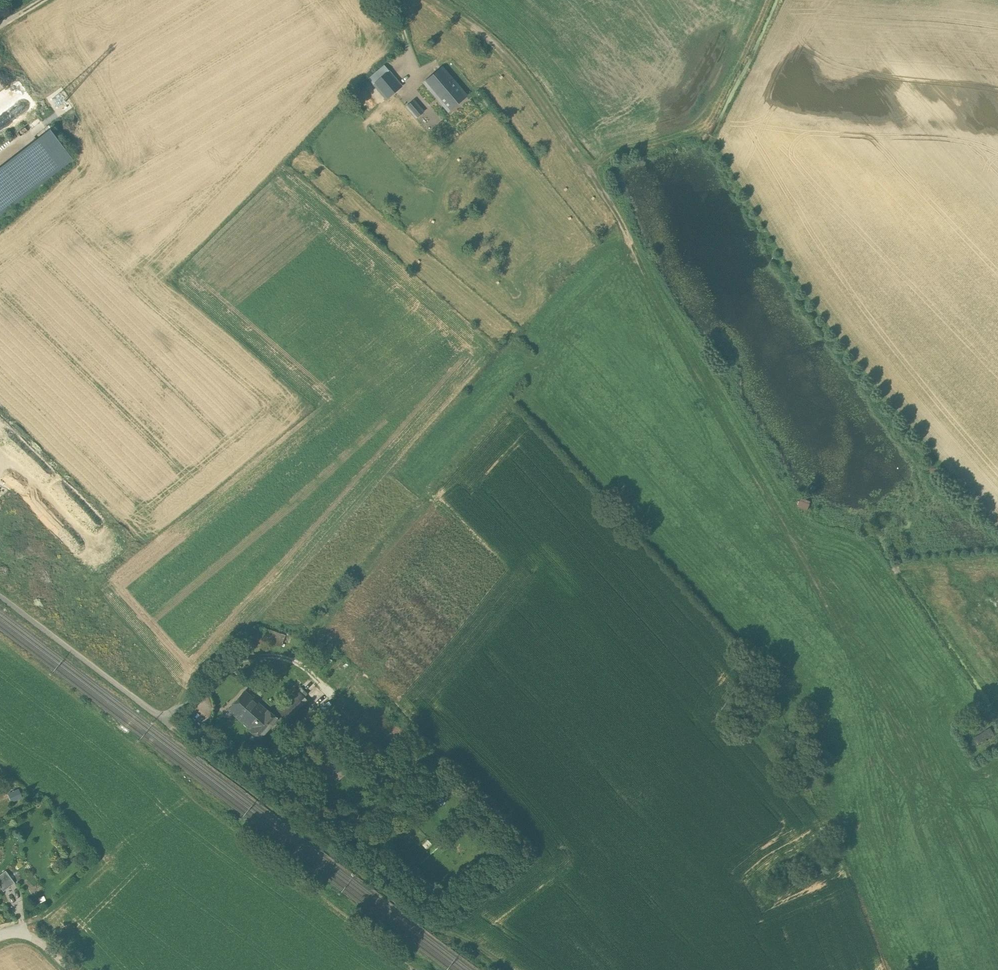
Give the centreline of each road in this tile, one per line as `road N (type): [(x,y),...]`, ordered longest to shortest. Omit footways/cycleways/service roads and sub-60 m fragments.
road 1 (track): [(159,717),(412,913),(505,969)]

